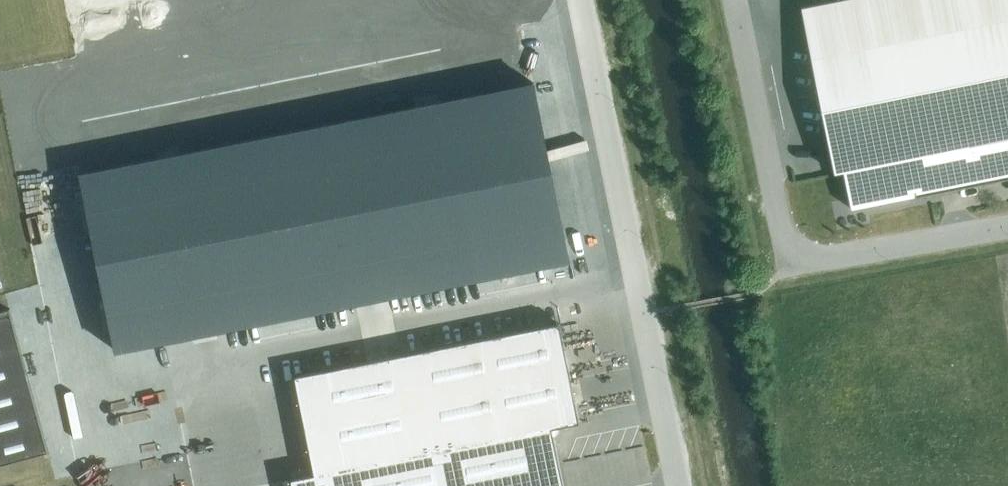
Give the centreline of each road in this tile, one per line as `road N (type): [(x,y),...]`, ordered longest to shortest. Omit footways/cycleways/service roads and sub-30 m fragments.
road 1 (unclassified): [(582,0),(678,485)]
road 2 (unclassified): [(731,0),(773,215),(788,248),(835,263),(1007,230)]

